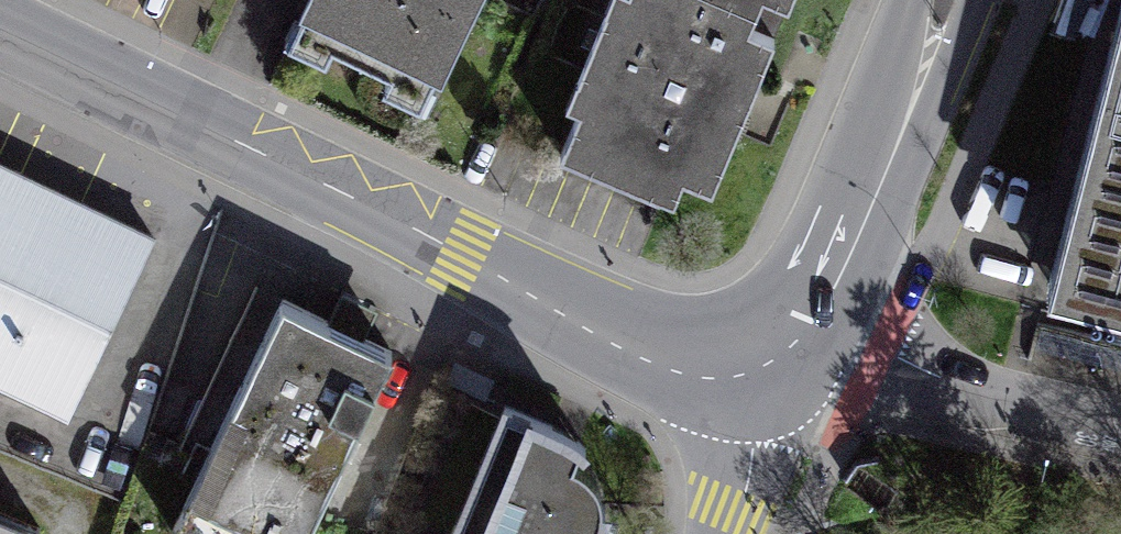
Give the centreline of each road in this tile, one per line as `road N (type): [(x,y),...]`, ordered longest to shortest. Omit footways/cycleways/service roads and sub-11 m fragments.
road 1 (tertiary): [(592,331),(462,255),(0,29)]
road 2 (tertiary): [(815,320),(862,226),(942,0)]
road 3 (residential): [(815,320),(942,380),(1120,432)]
road 4 (tertiary): [(592,331),(676,371),(751,372)]
road 5 (residential): [(728,533),(748,480),(751,372)]

